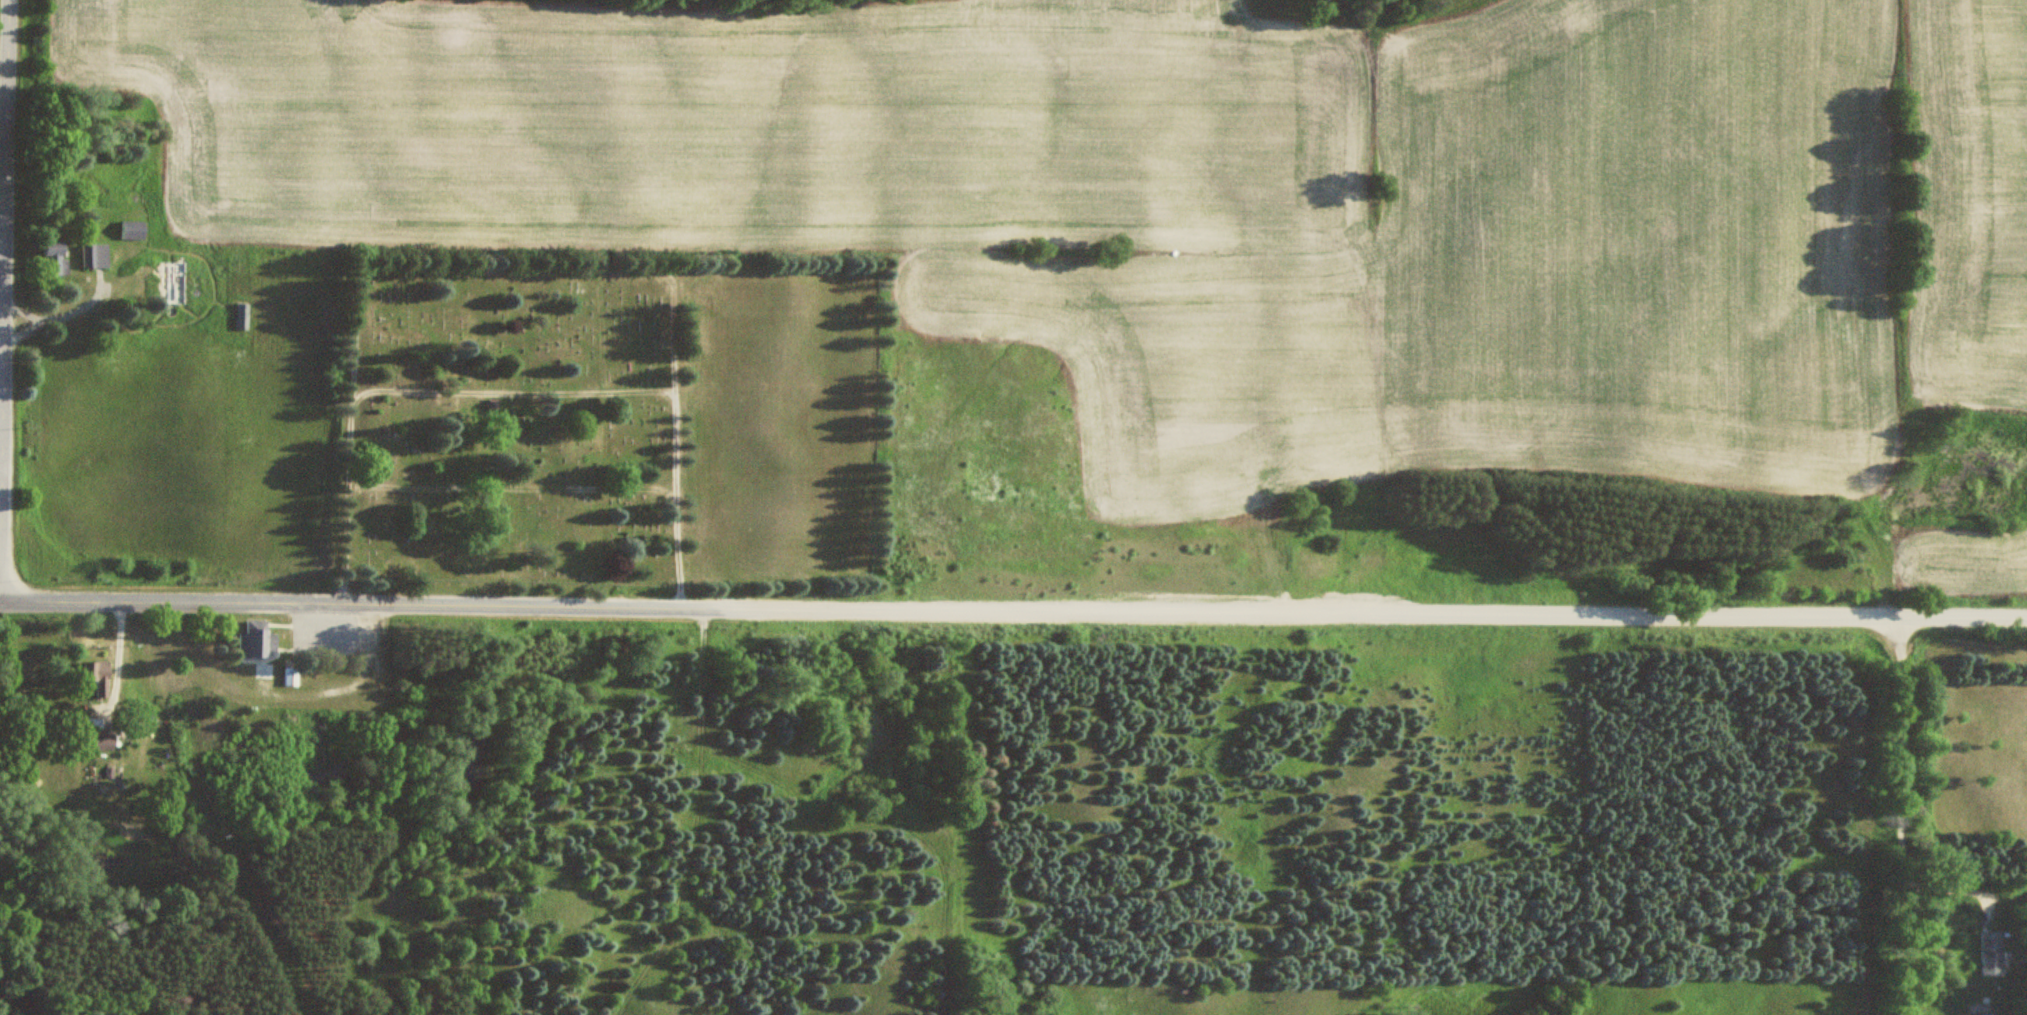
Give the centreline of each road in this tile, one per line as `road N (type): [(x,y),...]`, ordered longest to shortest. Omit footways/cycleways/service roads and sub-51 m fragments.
road 1 (residential): [(2026,614),(715,605)]
road 2 (residential): [(715,605),(0,600)]
road 3 (residential): [(0,514),(6,0)]
road 4 (track): [(1903,1014),(1911,688),(1893,613)]

